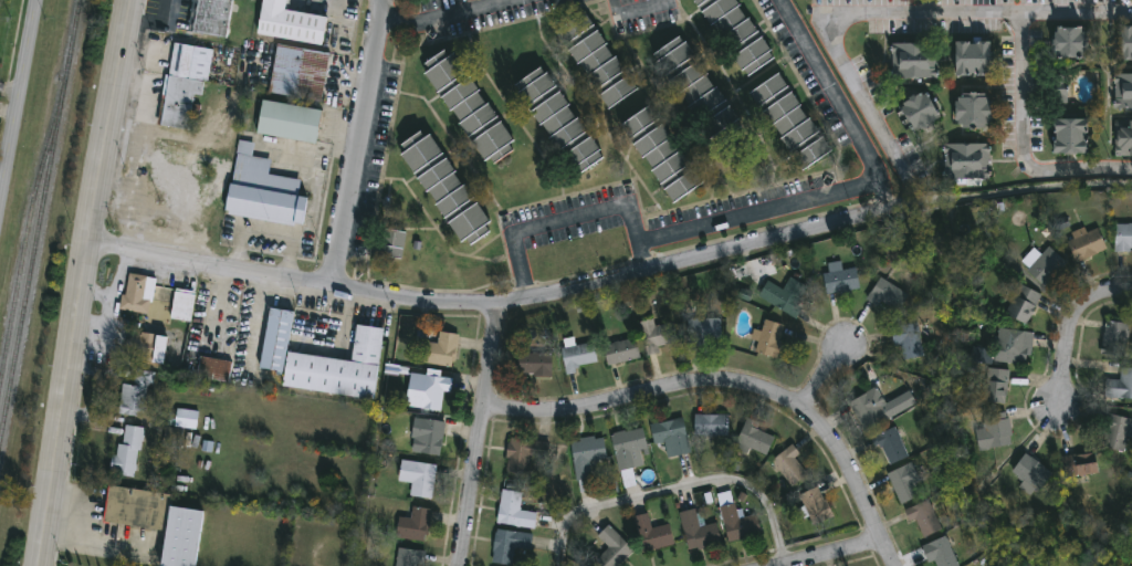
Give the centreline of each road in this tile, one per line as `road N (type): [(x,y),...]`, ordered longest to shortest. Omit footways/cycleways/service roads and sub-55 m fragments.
road 1 (residential): [(91,242),(420,303),(495,302),(897,209)]
road 2 (tertiary): [(43,565),(133,0)]
road 3 (residential): [(484,410),(555,418),(719,382),(765,389),(817,430),(889,565)]
road 4 (residential): [(333,284),(384,0)]
road 5 (residential): [(461,565),(495,302)]
road 6 (residential): [(0,211),(36,0)]
road 7 (residential): [(1060,405),(1072,317),(1088,297),(1131,290)]

